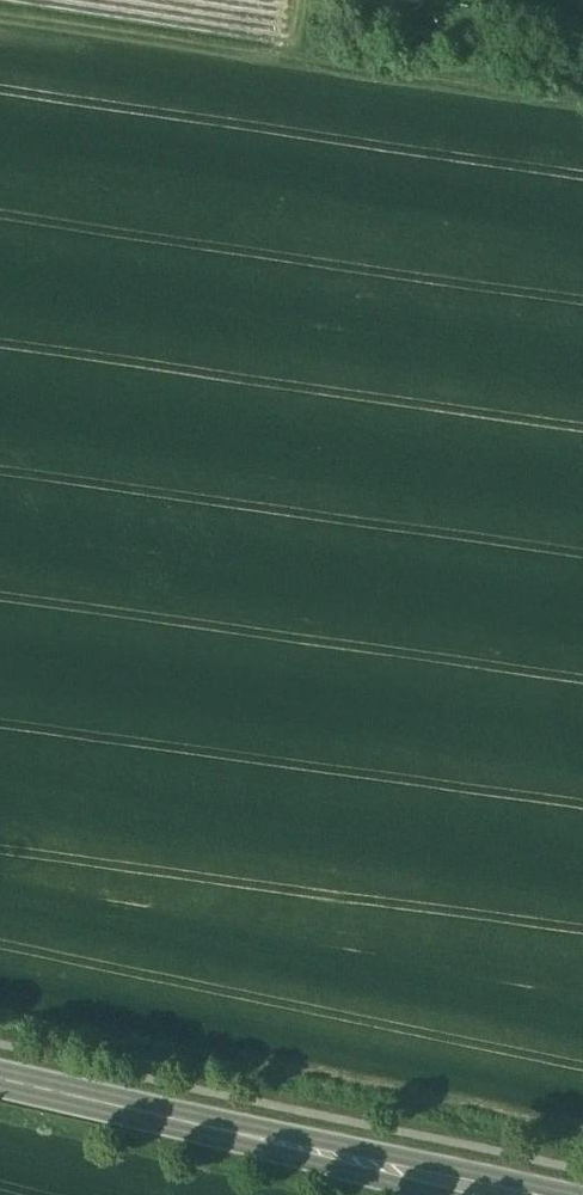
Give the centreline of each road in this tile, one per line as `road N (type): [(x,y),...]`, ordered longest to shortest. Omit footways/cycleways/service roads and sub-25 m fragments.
road 1 (track): [(582,108),(0,17)]
road 2 (secondary): [(522,1194),(0,1077)]

